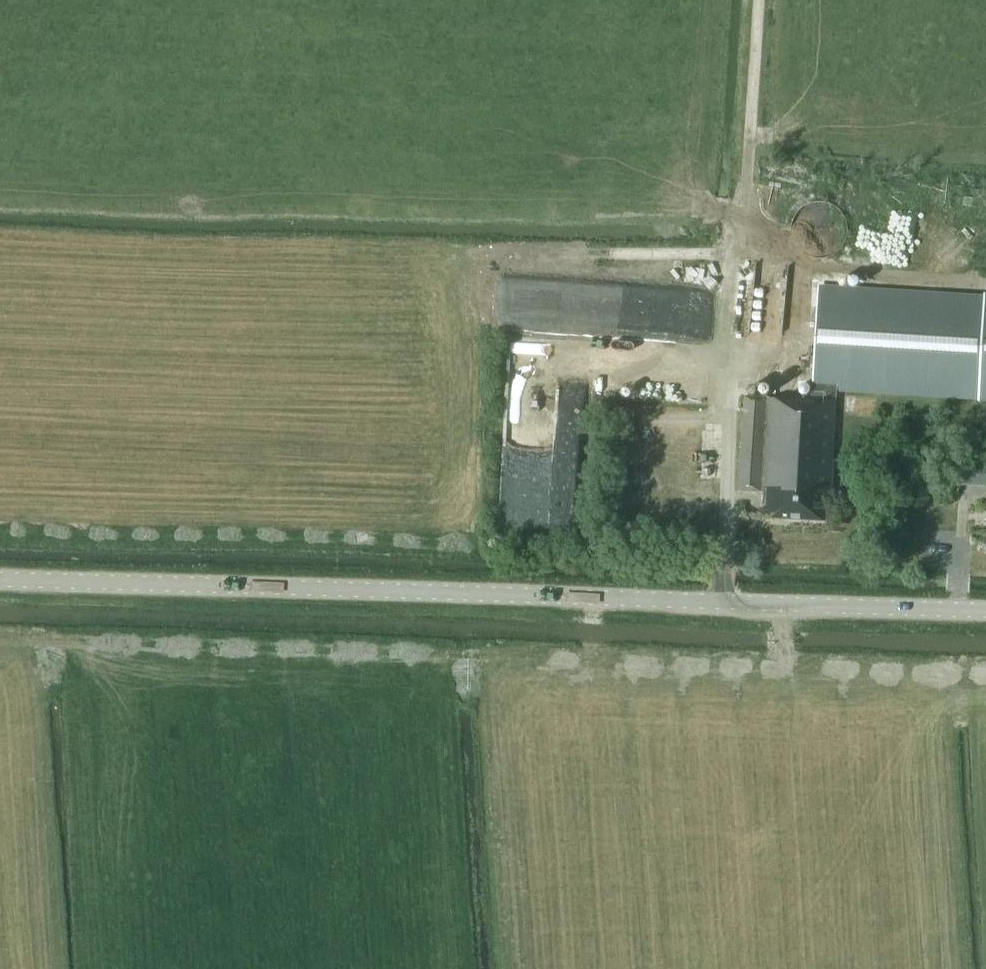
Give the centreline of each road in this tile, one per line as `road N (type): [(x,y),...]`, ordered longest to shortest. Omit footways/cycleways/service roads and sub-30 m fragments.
road 1 (tertiary): [(985,609),(0,580)]

